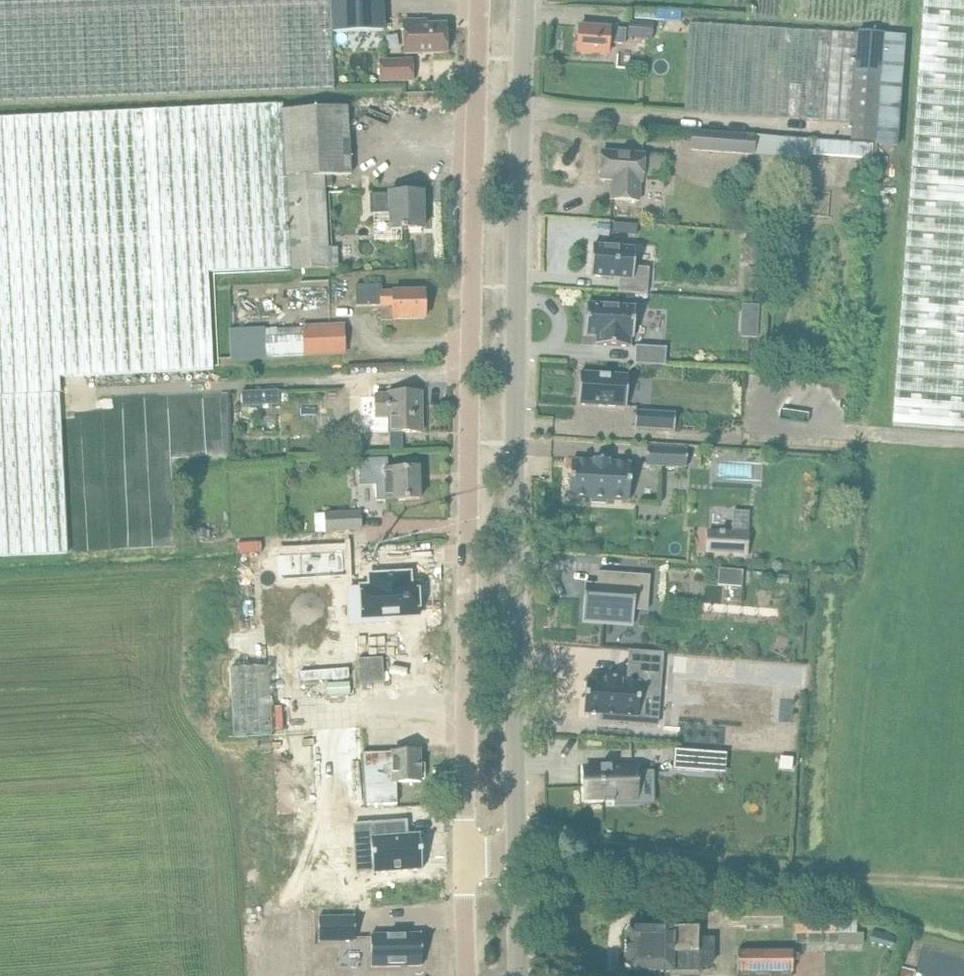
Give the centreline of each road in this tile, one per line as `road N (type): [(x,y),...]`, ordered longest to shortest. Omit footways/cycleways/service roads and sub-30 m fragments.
road 1 (unclassified): [(464,865),(480,0)]
road 2 (tertiary): [(516,865),(512,560),(522,0)]

